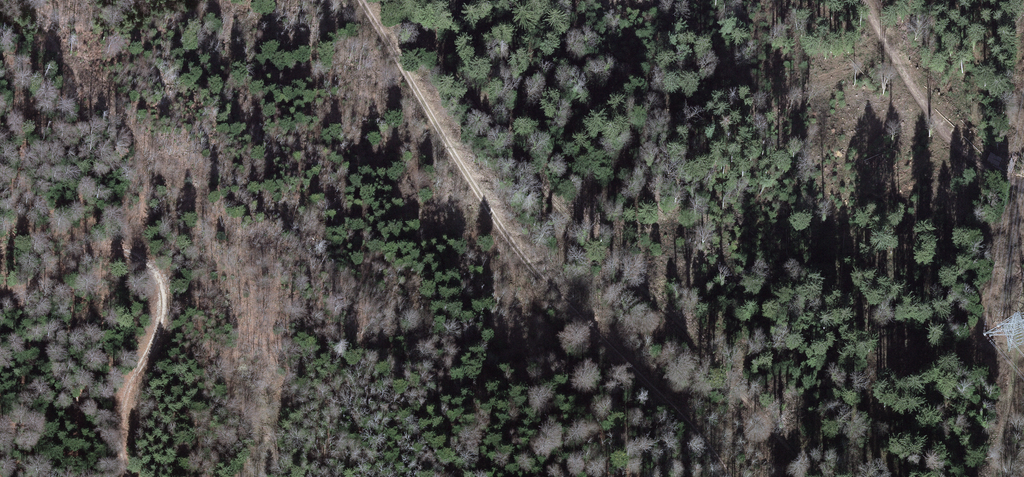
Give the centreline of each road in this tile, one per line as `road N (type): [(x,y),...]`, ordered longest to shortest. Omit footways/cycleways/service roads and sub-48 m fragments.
road 1 (track): [(736,476),(665,393),(576,311),(501,217),(364,0)]
road 2 (track): [(0,300),(106,248),(147,263),(164,314),(124,406),(121,449),(130,476)]
road 3 (track): [(866,0),(965,147),(1023,186)]

